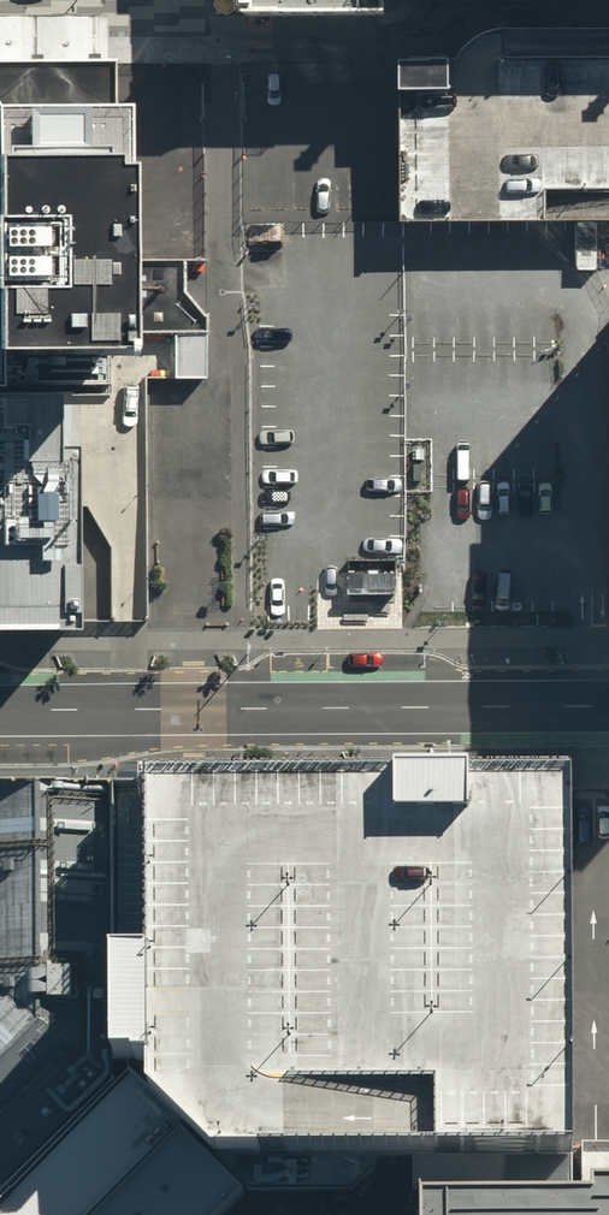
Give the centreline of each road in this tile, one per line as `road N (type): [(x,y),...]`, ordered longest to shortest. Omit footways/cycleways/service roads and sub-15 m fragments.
road 1 (tertiary): [(0,709),(608,706)]

